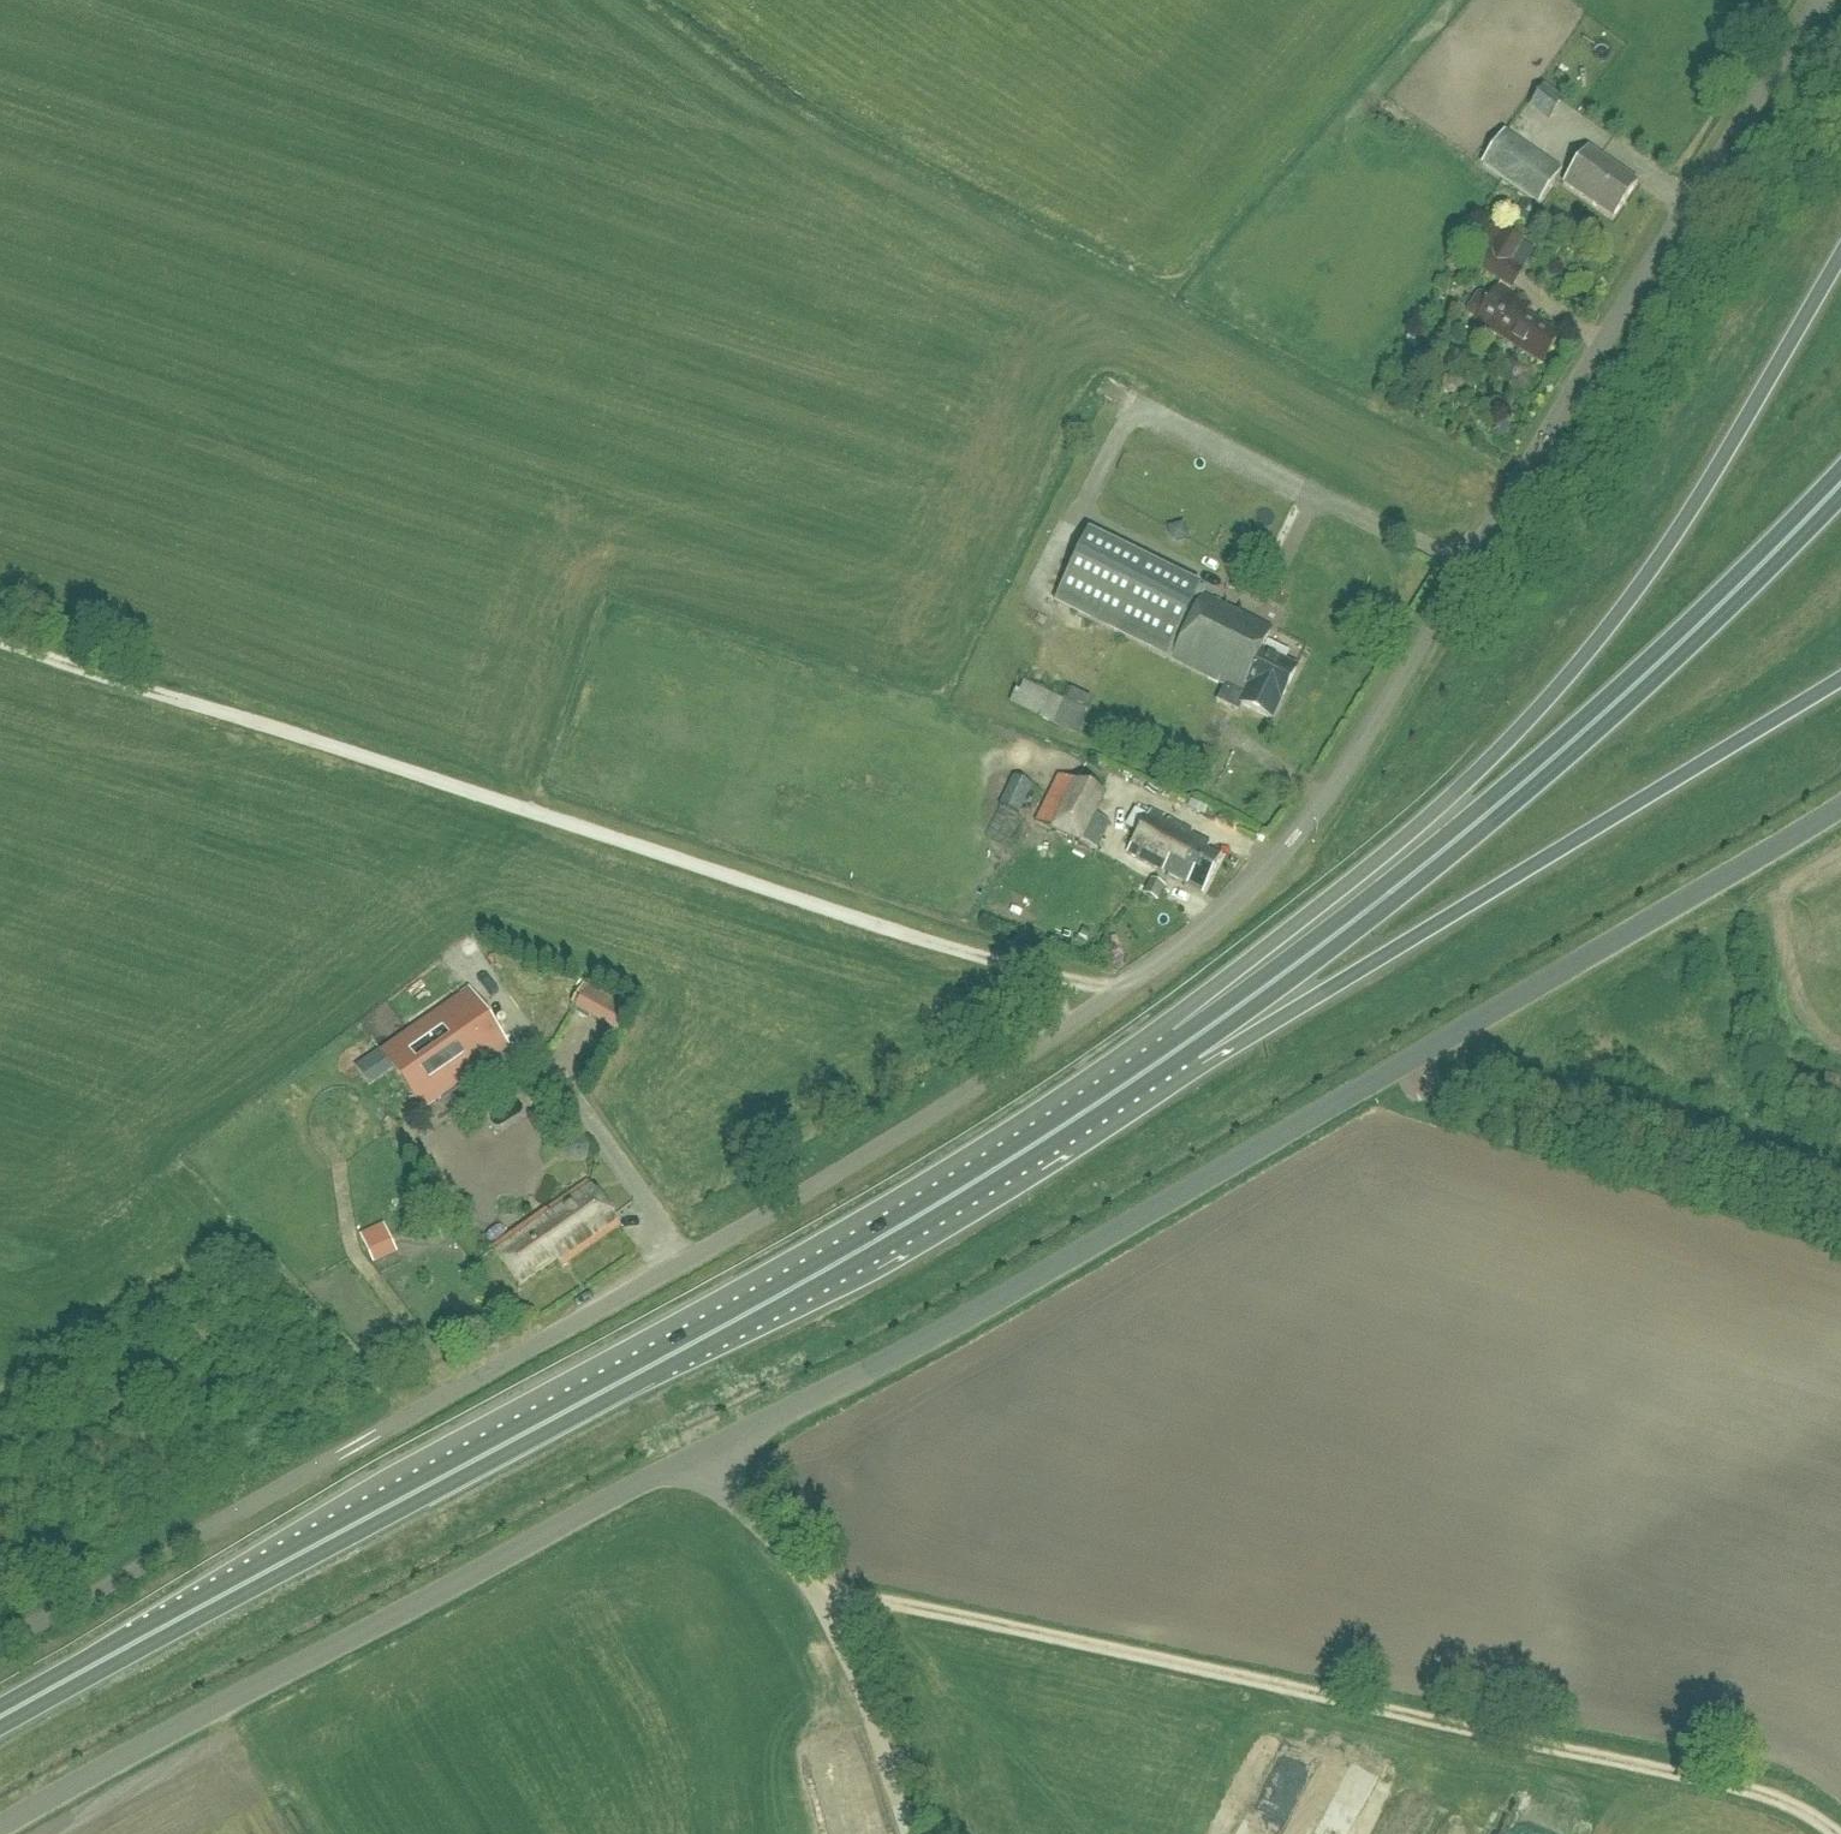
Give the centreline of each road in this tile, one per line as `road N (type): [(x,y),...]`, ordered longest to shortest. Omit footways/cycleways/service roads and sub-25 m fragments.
road 1 (unclassified): [(0,1641),(760,1219),(1107,1000),(1218,918),(1293,844),(1356,759),(1820,0)]
road 2 (trunk): [(0,1723),(800,1286),(1183,1048)]
road 3 (tertiary): [(1840,806),(922,1341),(696,1457)]
road 4 (track): [(1107,1000),(0,647)]
road 5 (trunk): [(1840,256),(1721,462),(1590,650),(1454,796),(1199,1001),(1183,1048)]
road 6 (track): [(823,1593),(1764,1795),(1829,1833)]
road 7 (trunk): [(1187,1045),(1540,772),(1840,486)]
road 8 (tertiary): [(696,1457),(0,1828)]
road 9 (trunk): [(1187,1045),(1271,1026),(1840,681)]
road 10 (unclassified): [(823,1593),(696,1457)]

